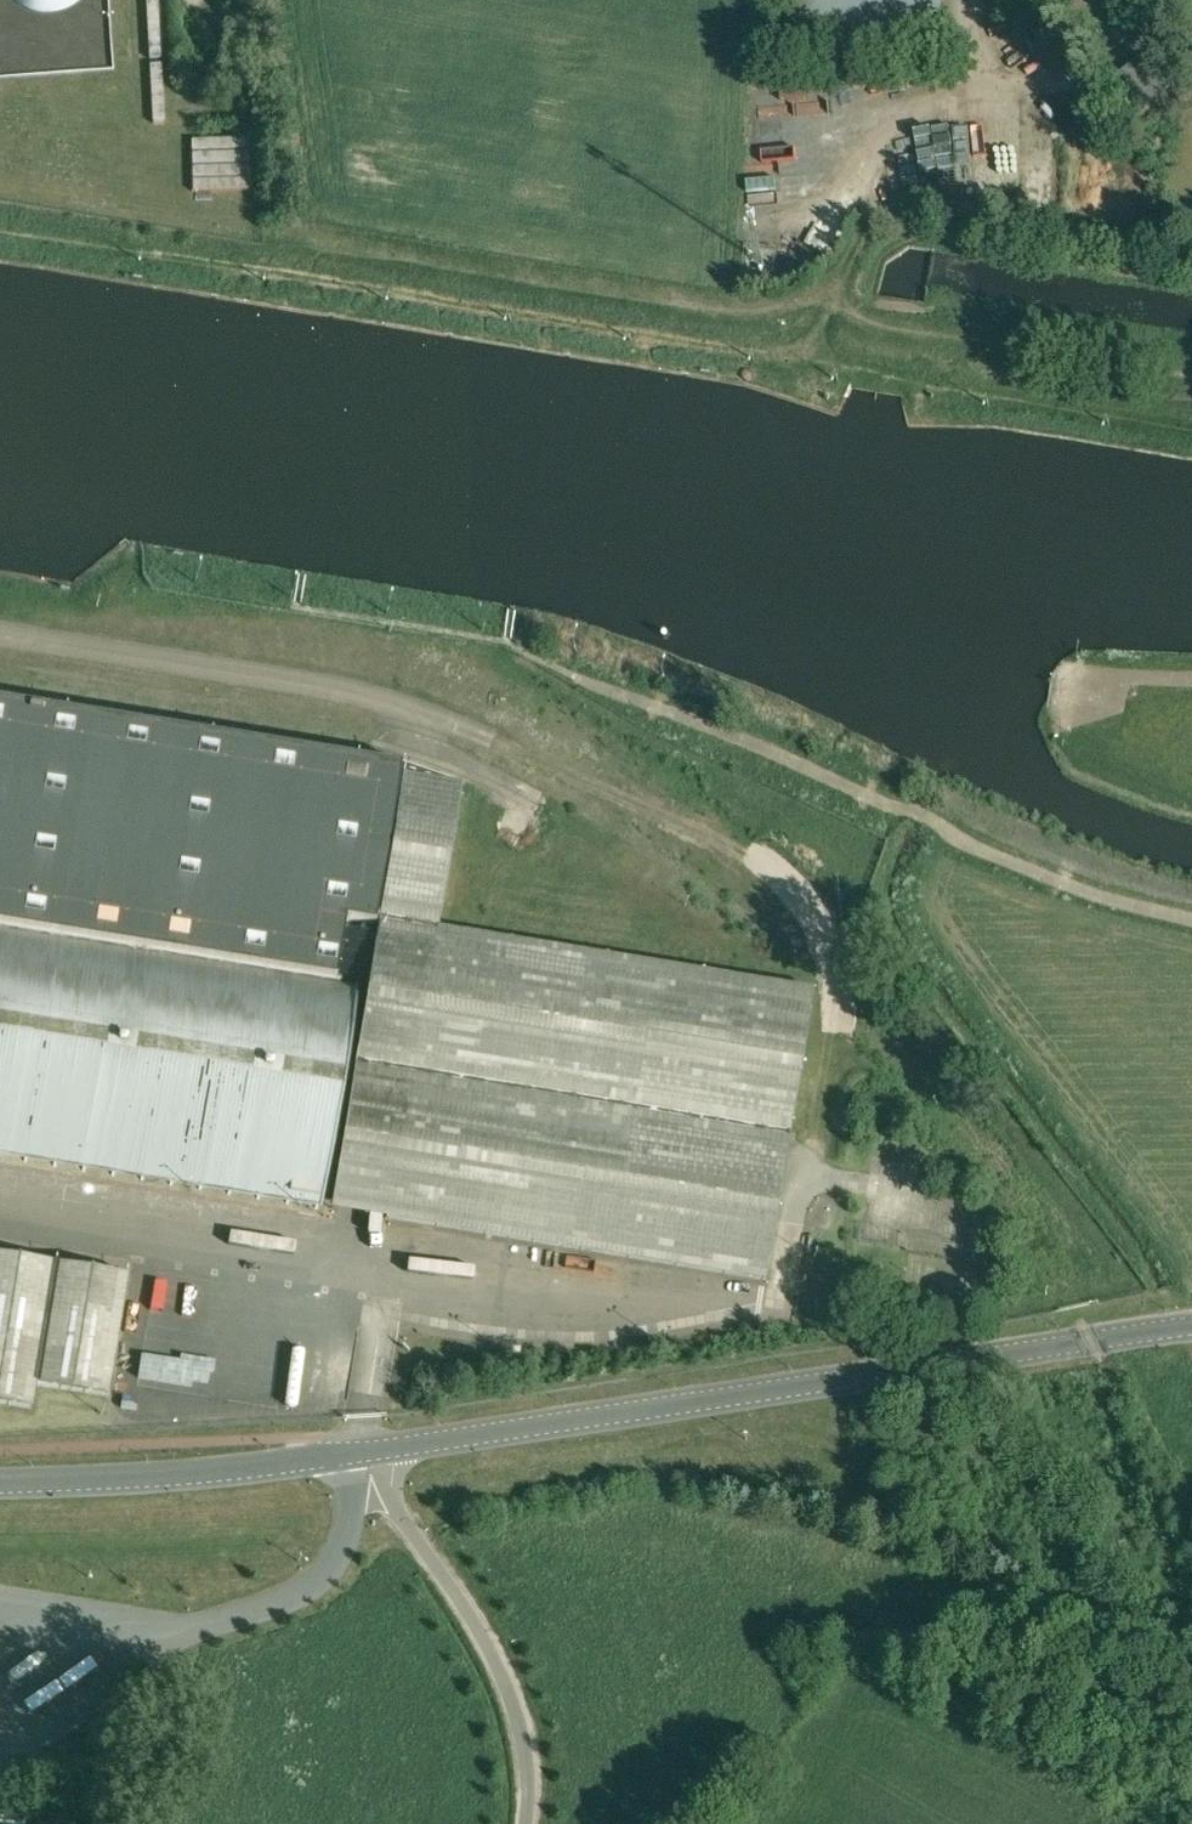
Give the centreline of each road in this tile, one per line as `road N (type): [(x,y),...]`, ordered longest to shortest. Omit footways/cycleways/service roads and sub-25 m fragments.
road 1 (unclassified): [(1191,1328),(393,1448)]
road 2 (unclassified): [(526,1823),(521,1738),(505,1681),(398,1510),(393,1448)]
road 3 (unclassified): [(0,1485),(159,1476),(393,1448)]

